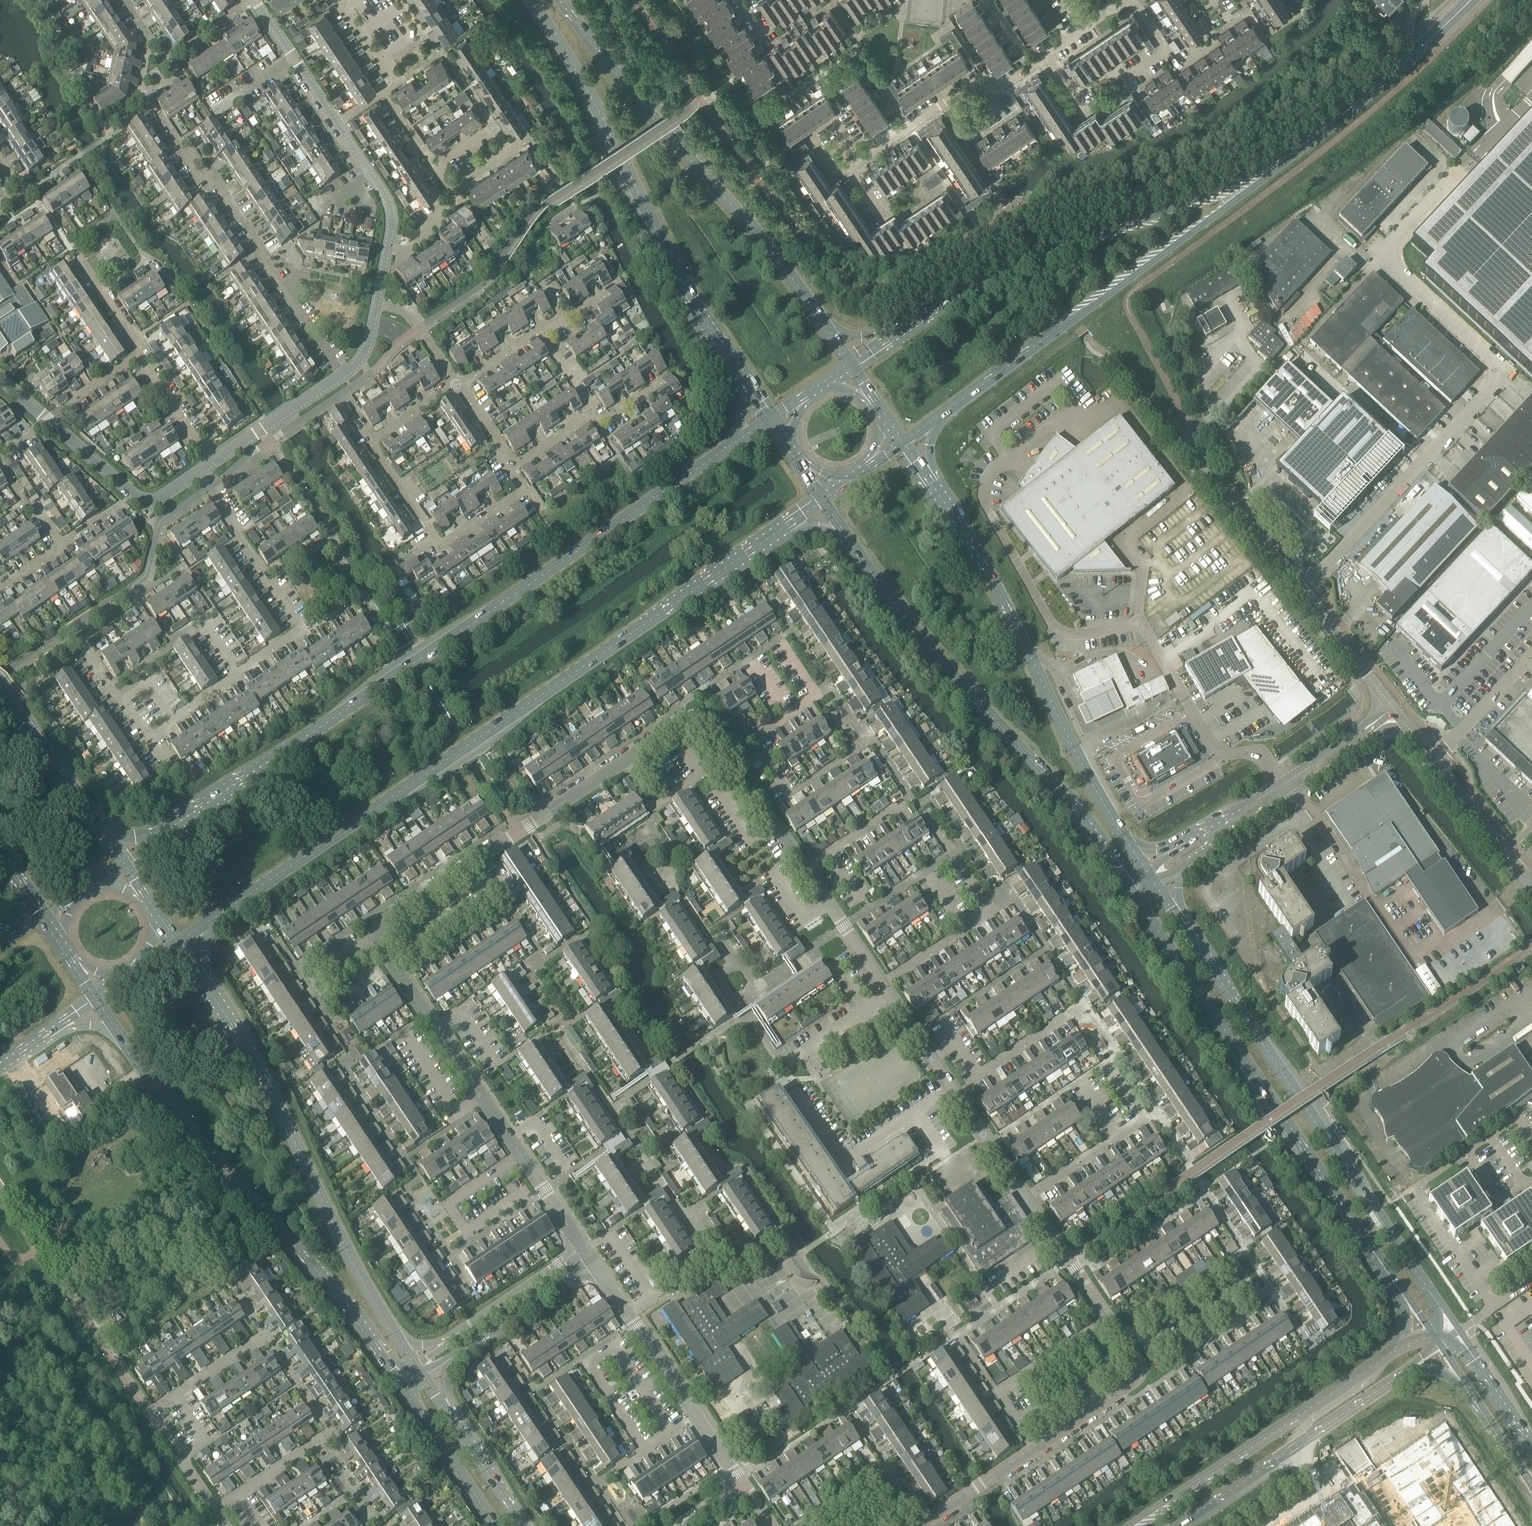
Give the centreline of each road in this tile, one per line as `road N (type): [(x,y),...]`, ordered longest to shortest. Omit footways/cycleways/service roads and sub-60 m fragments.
road 1 (secondary): [(214,918),(778,532)]
road 2 (secondary): [(731,446),(174,832)]
road 3 (unclassified): [(1301,595),(1498,376),(1389,259),(1395,240),(1467,166)]
road 4 (secondary): [(1130,890),(1408,1297)]
road 5 (secondary): [(1460,1336),(1189,935)]
road 6 (secondary): [(846,536),(925,646),(1091,830),(1130,890)]
road 7 (secondary): [(119,1034),(189,1131),(359,1323),(400,1383)]
road 8 (tertiary): [(532,0),(598,110),(696,313),(742,380)]
road 9 (tertiary): [(820,321),(561,0)]
road 10 (secondary): [(399,1341),(203,981)]
road 11 (secondary): [(1128,843),(934,489)]
road 12 (residential): [(1027,1197),(1119,1334),(1136,1375),(994,1475)]
road 13 (secondary): [(1240,188),(1005,267),(893,336)]
road 14 (secondary): [(940,417),(1240,188)]
road 15 (residential): [(342,377),(152,111)]
road 16 (primary): [(1397,1349),(1131,1525)]
road 17 (residential): [(376,935),(382,920),(625,761)]
road 18 (secondary): [(1240,188),(1424,49),(1475,0)]
road 19 (primary): [(1179,1525),(1411,1371)]
road 20 (residential): [(236,672),(300,630),(199,472)]
road 21 (unclassified): [(1183,866),(1398,716)]
road 22 (residential): [(211,1512),(144,1413),(262,1333)]
road 23 (unclassified): [(1389,705),(1176,848)]
road 24 (residential): [(626,1314),(770,1525)]
road 25 (residential): [(952,1088),(844,1160),(795,1090)]
road 26 (residential): [(861,157),(977,78),(994,83),(1044,57)]
road 27 (residential): [(1027,1197),(1144,1119),(1106,1063)]
road 28 (unclassified): [(1301,595),(1225,496),(1191,444),(1194,432)]
road 29 (residential): [(883,984),(989,910),(951,854)]
road 30 (residential): [(523,1194),(468,1230),(449,1201),(521,1151)]
road 31 (unclassified): [(49,423),(145,503),(199,472)]
road 32 (secondary): [(400,1383),(498,1525)]
road 33 (tertiary): [(103,831),(0,695)]
road 34 (residential): [(729,755),(814,694),(778,641)]
road 35 (residential): [(377,975),(330,1006),(312,977),(376,935)]
road 36 (unclassified): [(1531,888),(1431,757)]
road 37 (unclassified): [(211,464),(342,377)]
road 38 (residential): [(958,1043),(979,1075),(1067,1015)]
road 39 (residential): [(211,1512),(329,1429)]
road 40 (unclassified): [(387,251),(384,195),(337,122)]
road 41 (unclassified): [(1431,757),(1531,655)]
road 42 (unclassified): [(1389,705),(1301,595)]
road 43 (residential): [(583,1249),(470,1325)]
road 44 (residential): [(481,1338),(594,1264)]
road 45 (residential): [(625,761),(697,719),(710,725),(729,755)]
road 46 (residential): [(952,1088),(1027,1197)]
road 47 (residential): [(861,157),(836,121),(813,137),(837,174),(850,165)]
road 48 (residential): [(486,1097),(458,1115),(407,1035)]
road 49 (secondary): [(1531,1441),(1460,1336)]
road 50 (residential): [(211,464),(142,359)]
road 51 (residential): [(512,468),(524,487),(439,541)]
road 52 (residential): [(439,541),(371,440)]
road 53 (residential): [(142,359),(77,257)]
road 54 (secondary): [(525,1525),(456,1426)]

